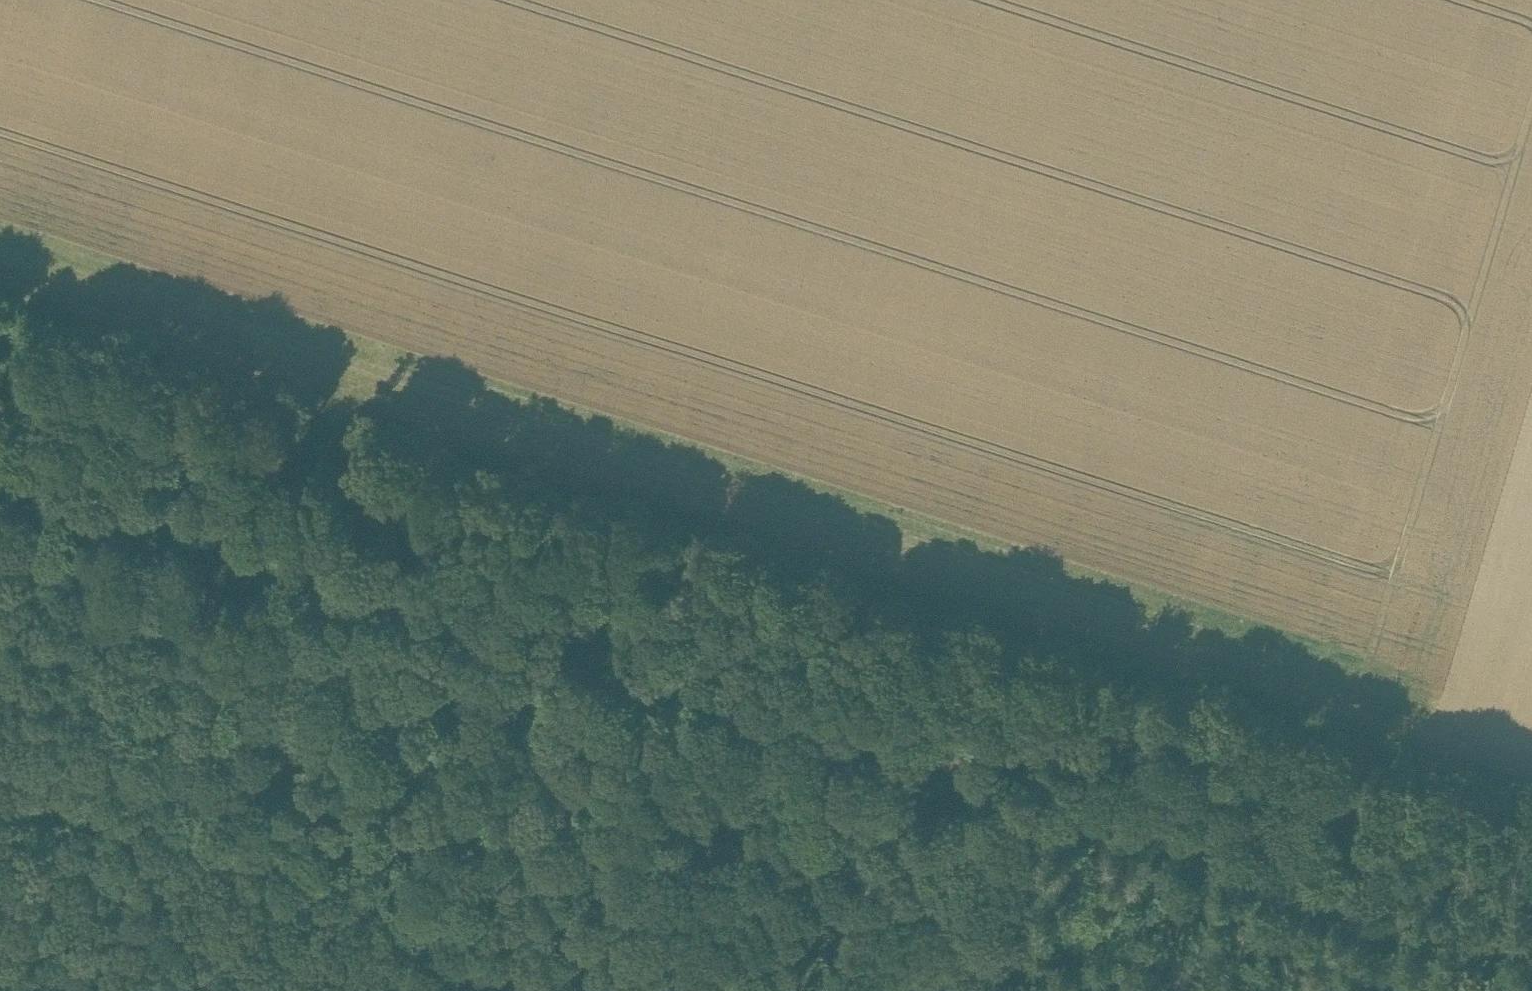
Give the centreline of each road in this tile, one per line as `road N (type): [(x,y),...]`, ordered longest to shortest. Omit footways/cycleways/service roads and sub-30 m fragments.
road 1 (track): [(1067,820),(0,478)]
road 2 (track): [(1531,962),(1067,820)]
road 3 (track): [(1002,990),(1067,820)]

